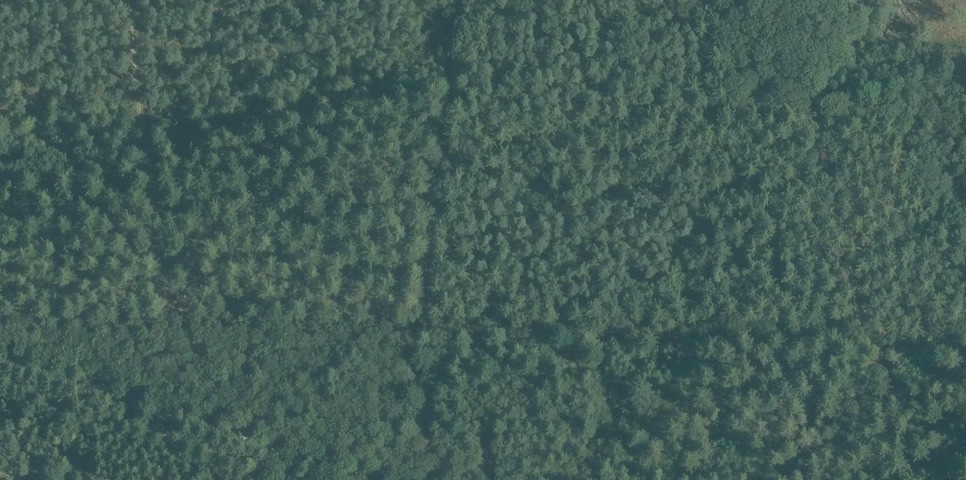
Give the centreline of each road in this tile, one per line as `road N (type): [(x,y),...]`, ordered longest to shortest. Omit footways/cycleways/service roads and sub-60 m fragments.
road 1 (track): [(707,340),(0,332)]
road 2 (track): [(459,0),(416,336),(382,479)]
road 3 (tertiary): [(361,479),(0,356)]
road 4 (track): [(872,342),(707,340)]

